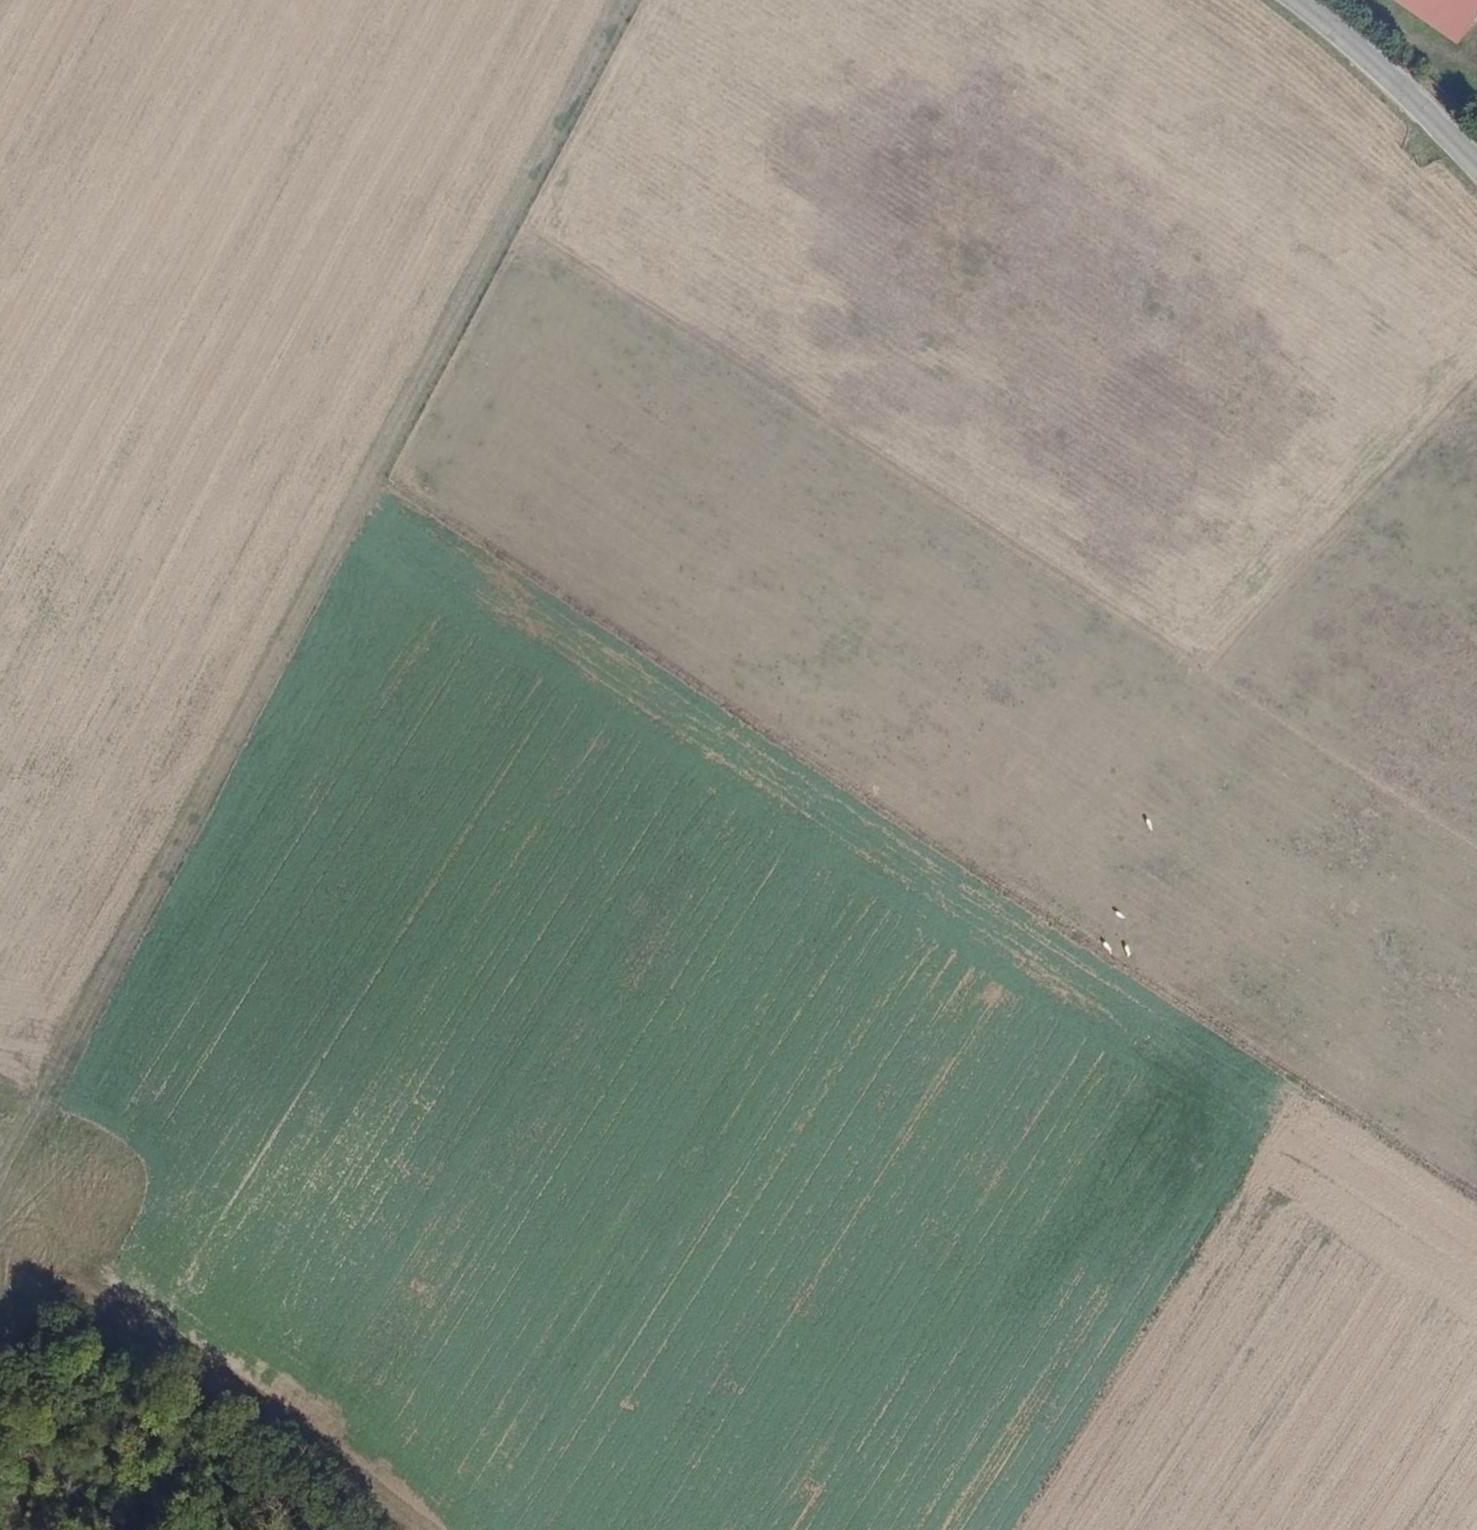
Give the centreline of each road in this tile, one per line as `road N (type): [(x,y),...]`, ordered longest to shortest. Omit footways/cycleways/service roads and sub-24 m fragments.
road 1 (tertiary): [(1302,0),(1476,165)]

